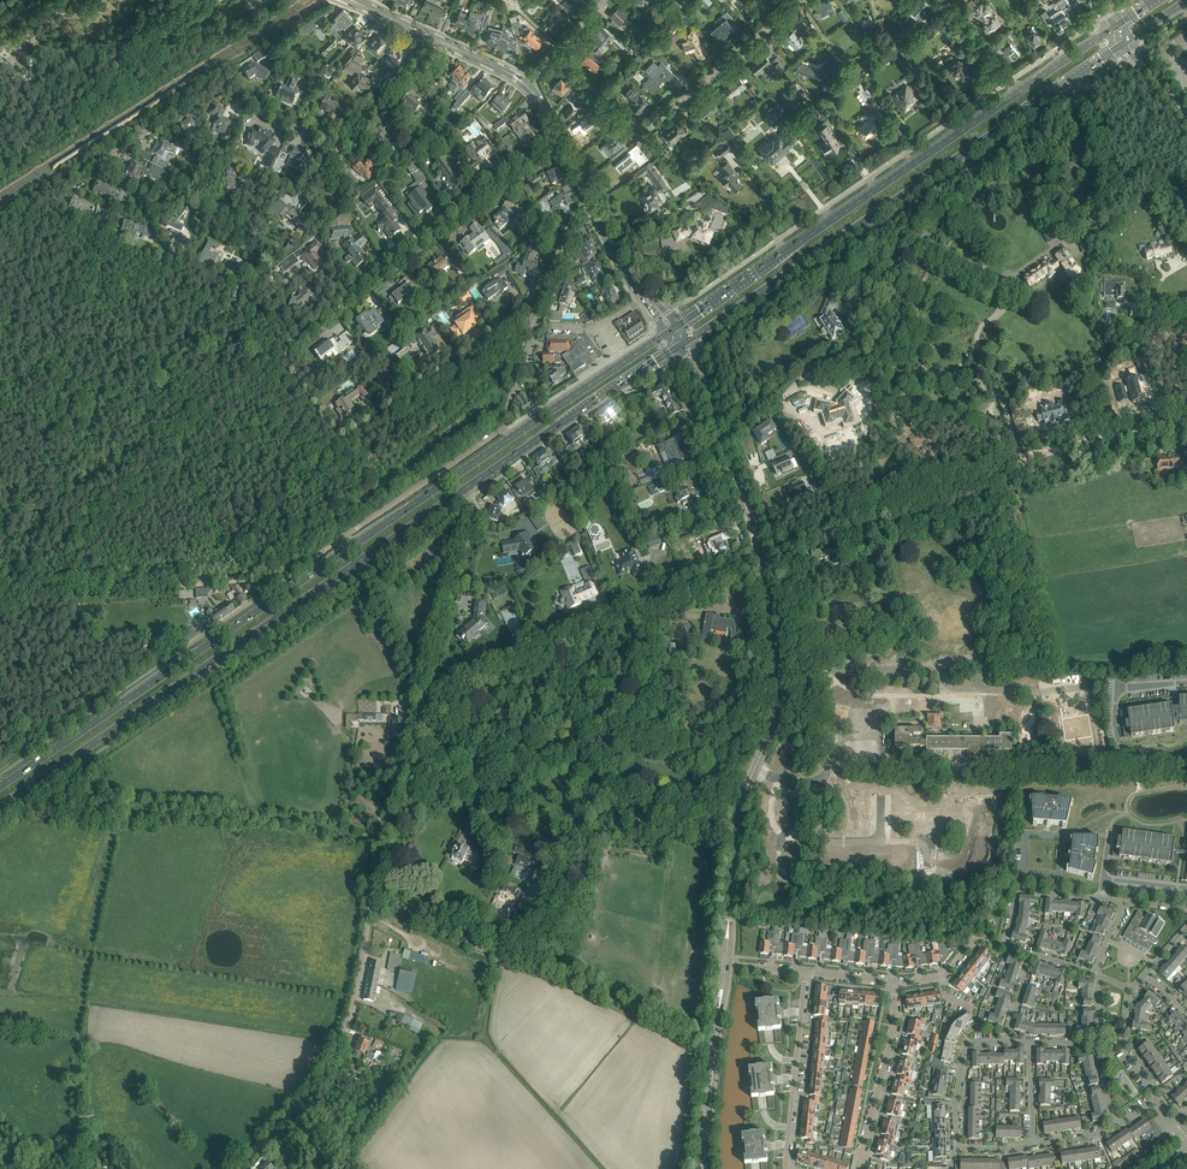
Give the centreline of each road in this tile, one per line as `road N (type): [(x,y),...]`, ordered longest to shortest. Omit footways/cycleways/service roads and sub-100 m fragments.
road 1 (primary): [(509,441),(0,786)]
road 2 (primary): [(0,809),(465,488)]
road 3 (primary): [(681,342),(1124,42)]
road 4 (unclassified): [(235,1168),(313,1087),(342,1036),(374,875),(411,787),(420,707)]
road 5 (residential): [(57,185),(216,89),(339,146),(436,39)]
road 6 (residential): [(1186,423),(956,478),(760,560)]
road 7 (primary): [(1016,93),(672,330)]
road 8 (secondary): [(728,928),(745,791),(777,705),(760,560)]
road 9 (unclassified): [(420,707),(760,560)]
road 10 (residential): [(305,334),(559,140)]
road 11 (track): [(286,578),(0,592)]
road 12 (primary): [(465,488),(681,342)]
road 13 (track): [(148,805),(292,819),(387,850)]
road 14 (residential): [(333,441),(347,442),(511,329),(533,333)]
road 15 (unclassified): [(420,707),(476,510),(465,488)]
road 16 (residential): [(99,239),(305,334)]
road 17 (residential): [(646,129),(800,0)]
road 18 (primary): [(672,330),(509,441)]
road 19 (residential): [(787,1168),(806,972)]
road 20 (residential): [(858,1168),(896,1023),(893,981)]
road 21 (secondary): [(707,1168),(721,999)]
road 22 (residential): [(420,485),(286,578)]
road 23 (residential): [(788,392),(870,336),(867,303),(840,310)]
road 24 (secondary): [(672,330),(619,265),(589,202)]
road 25 (residential): [(533,333),(572,219),(589,202)]
road 26 (residential): [(333,441),(281,368),(305,334)]
road 27 (residential): [(646,129),(549,58)]

